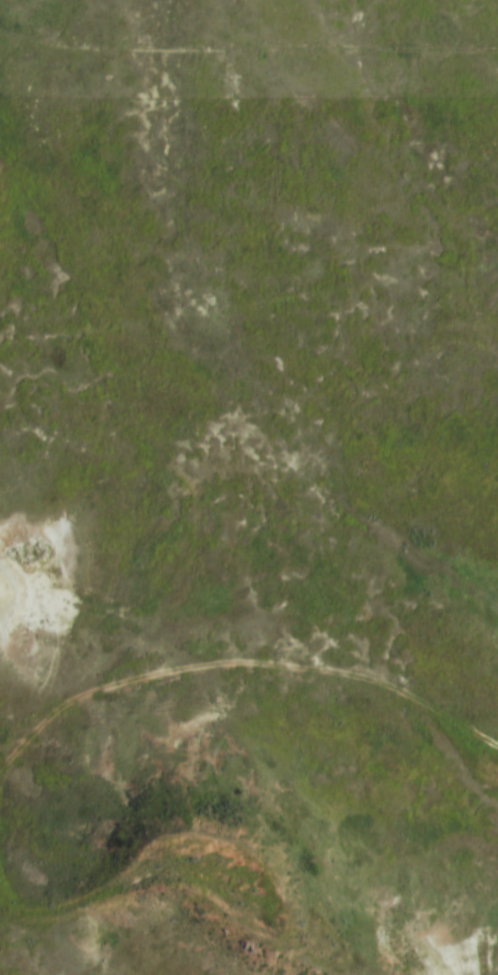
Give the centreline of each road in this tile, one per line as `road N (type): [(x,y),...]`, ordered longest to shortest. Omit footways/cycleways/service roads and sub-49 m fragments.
road 1 (track): [(497,749),(396,691),(272,662),(174,671),(66,704),(0,771)]

